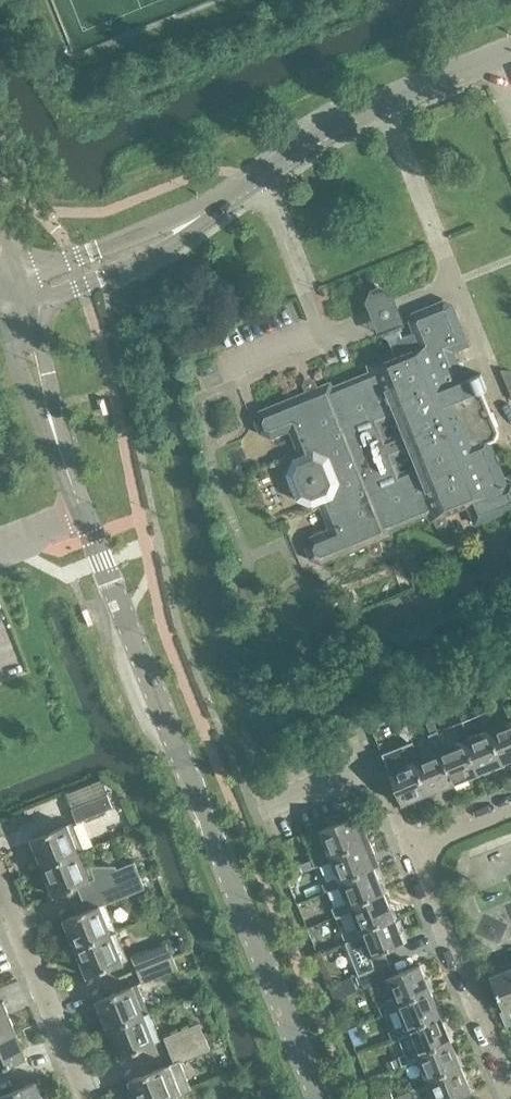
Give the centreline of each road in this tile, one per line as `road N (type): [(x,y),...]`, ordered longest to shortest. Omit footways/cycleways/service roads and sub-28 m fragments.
road 1 (tertiary): [(319,1098),(82,511)]
road 2 (tertiary): [(200,215),(346,117),(510,50)]
road 3 (residential): [(510,1093),(411,848)]
road 4 (residential): [(88,1098),(0,879)]
road 5 (tertiary): [(32,305),(140,261),(200,215)]
road 6 (tertiary): [(200,215),(168,220),(22,275)]
road 7 (tertiary): [(58,444),(32,305)]
road 8 (tertiary): [(0,319),(58,444)]

